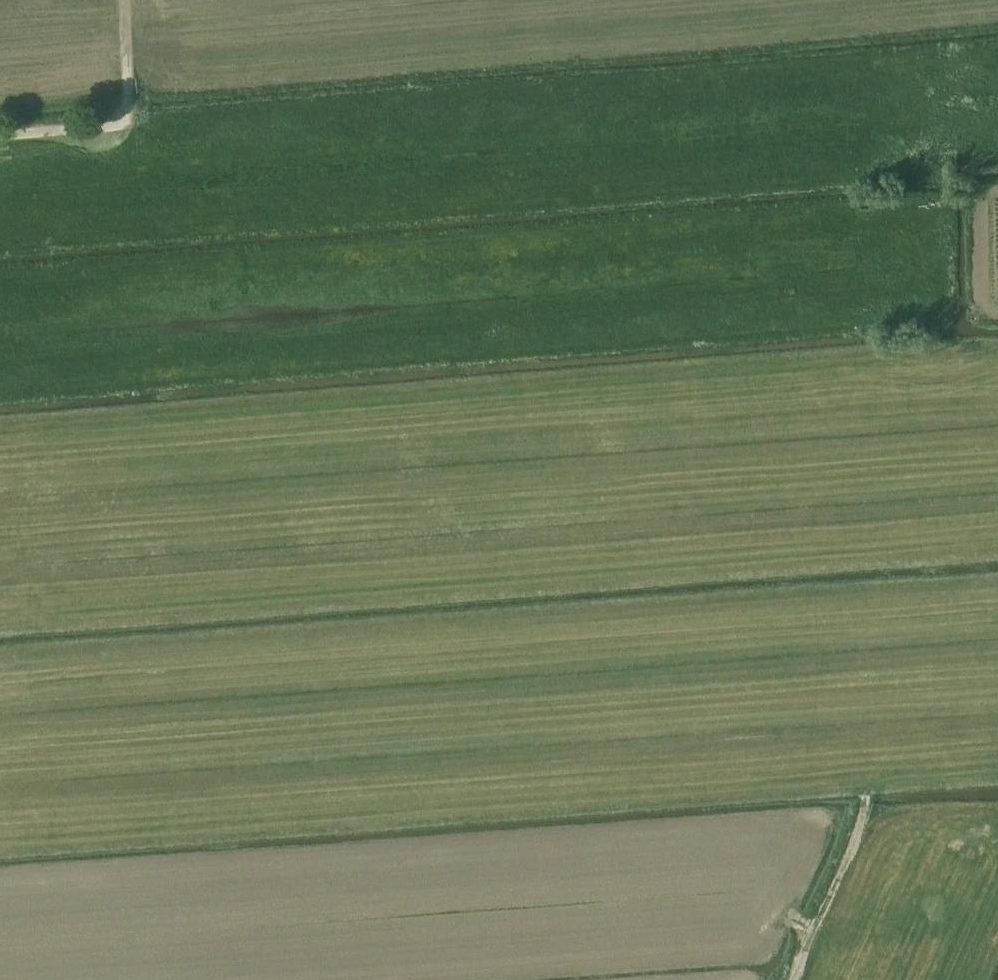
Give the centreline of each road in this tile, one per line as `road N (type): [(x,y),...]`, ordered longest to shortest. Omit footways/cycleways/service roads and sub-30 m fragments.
road 1 (track): [(792,979),(858,830),(864,793)]

